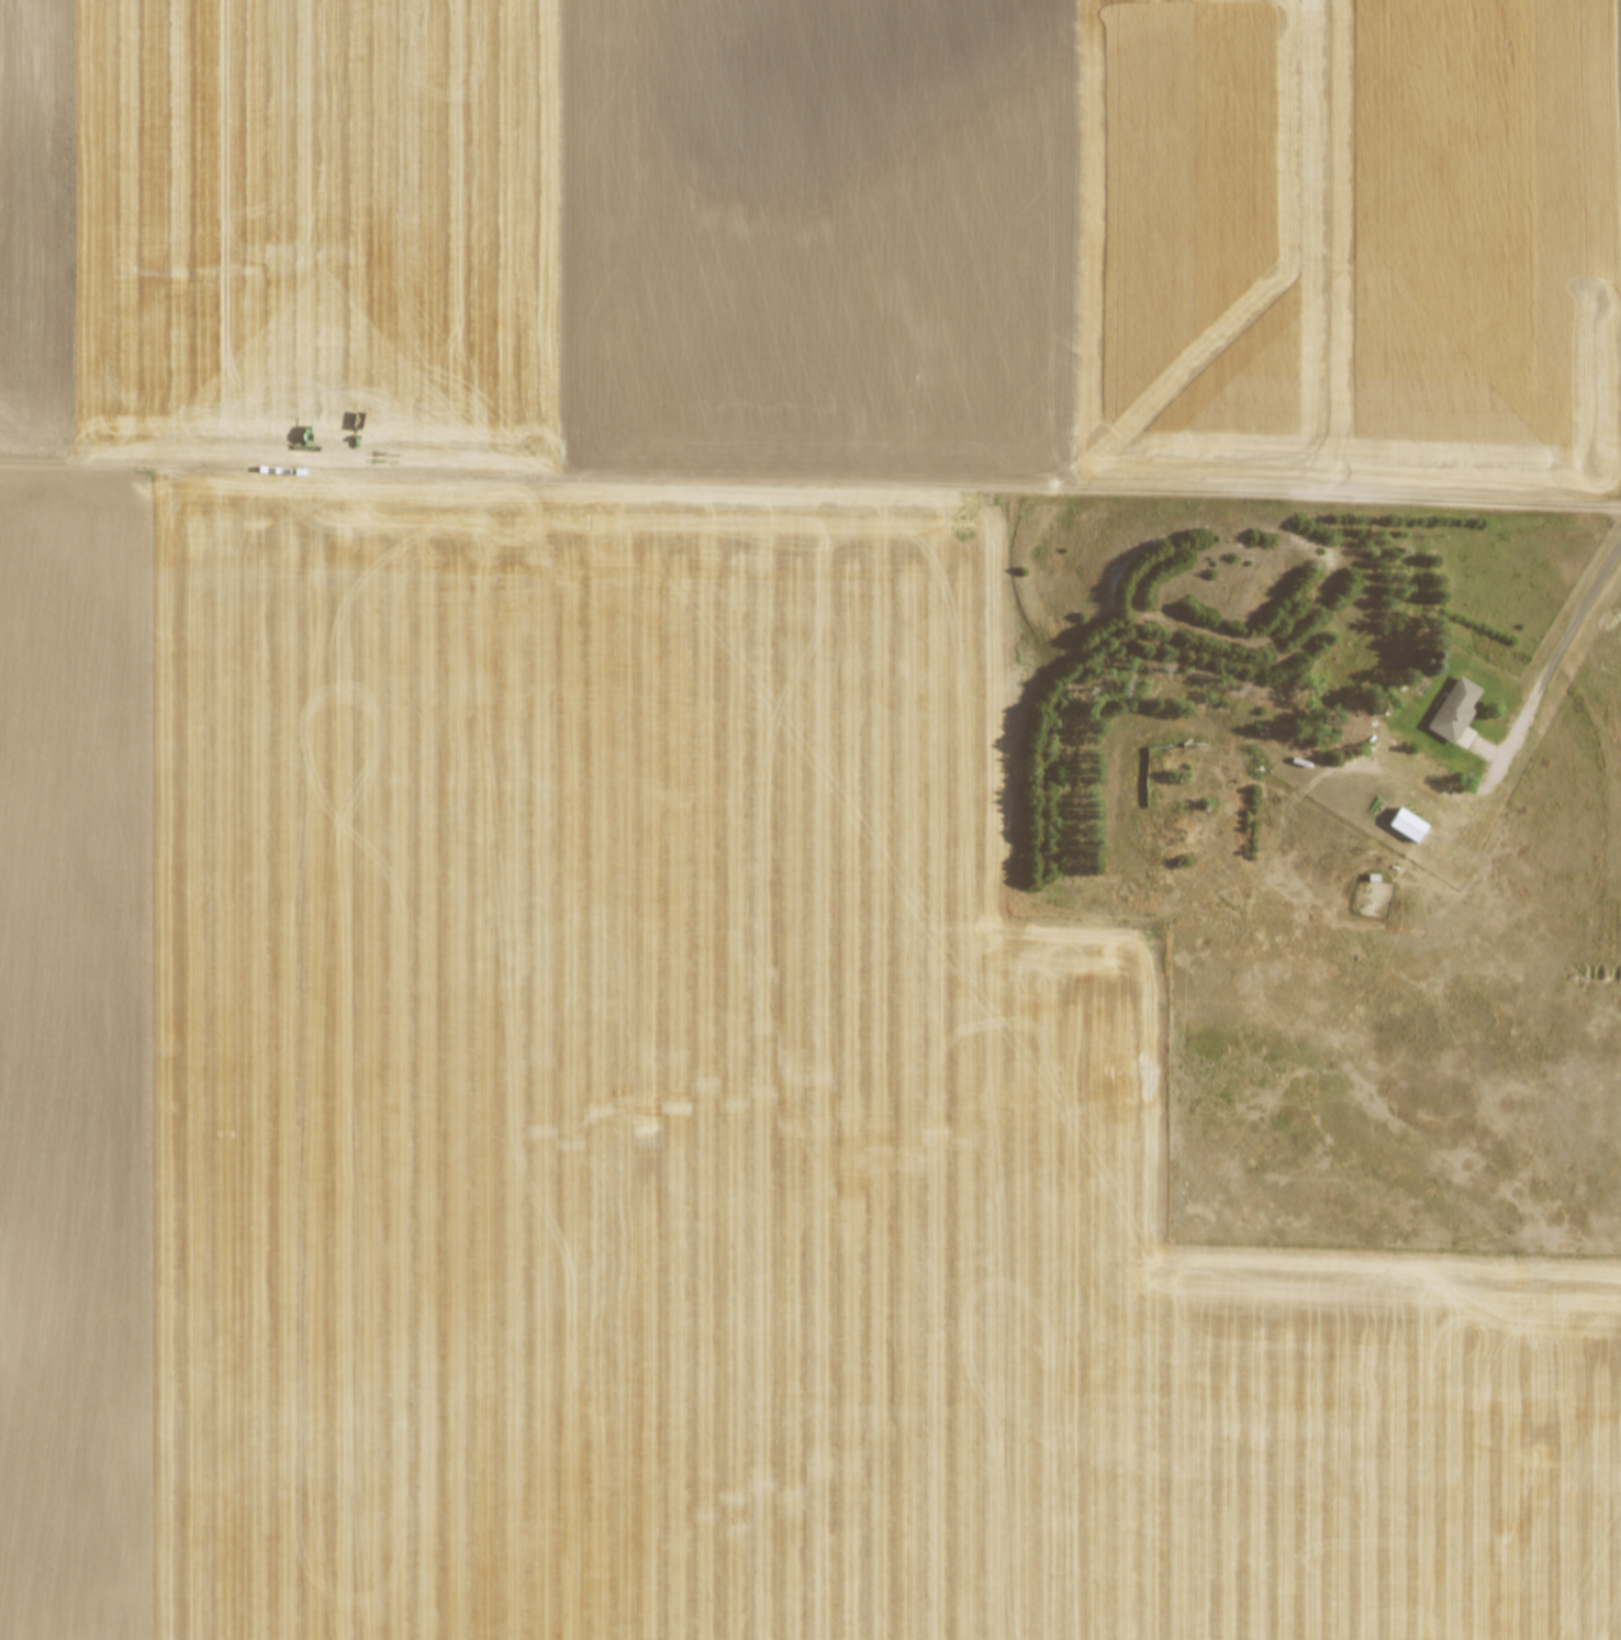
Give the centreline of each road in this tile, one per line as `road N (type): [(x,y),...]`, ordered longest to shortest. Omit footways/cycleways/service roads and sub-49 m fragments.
road 1 (residential): [(0,508),(1620,514)]

